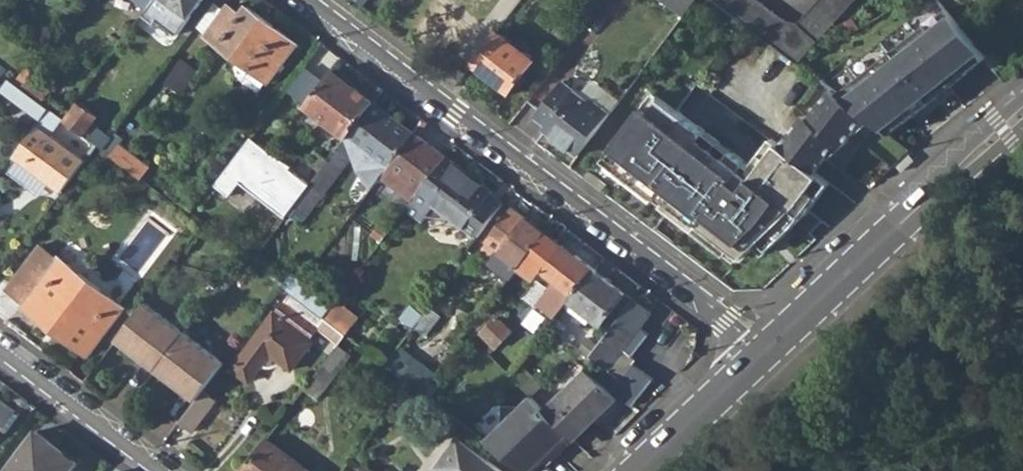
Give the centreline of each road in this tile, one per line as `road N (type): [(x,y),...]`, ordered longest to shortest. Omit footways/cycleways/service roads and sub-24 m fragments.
road 1 (residential): [(304,0),(766,347)]
road 2 (tertiary): [(1022,123),(766,347)]
road 3 (residential): [(169,470),(0,345)]
road 4 (tertiary): [(766,347),(637,470)]

